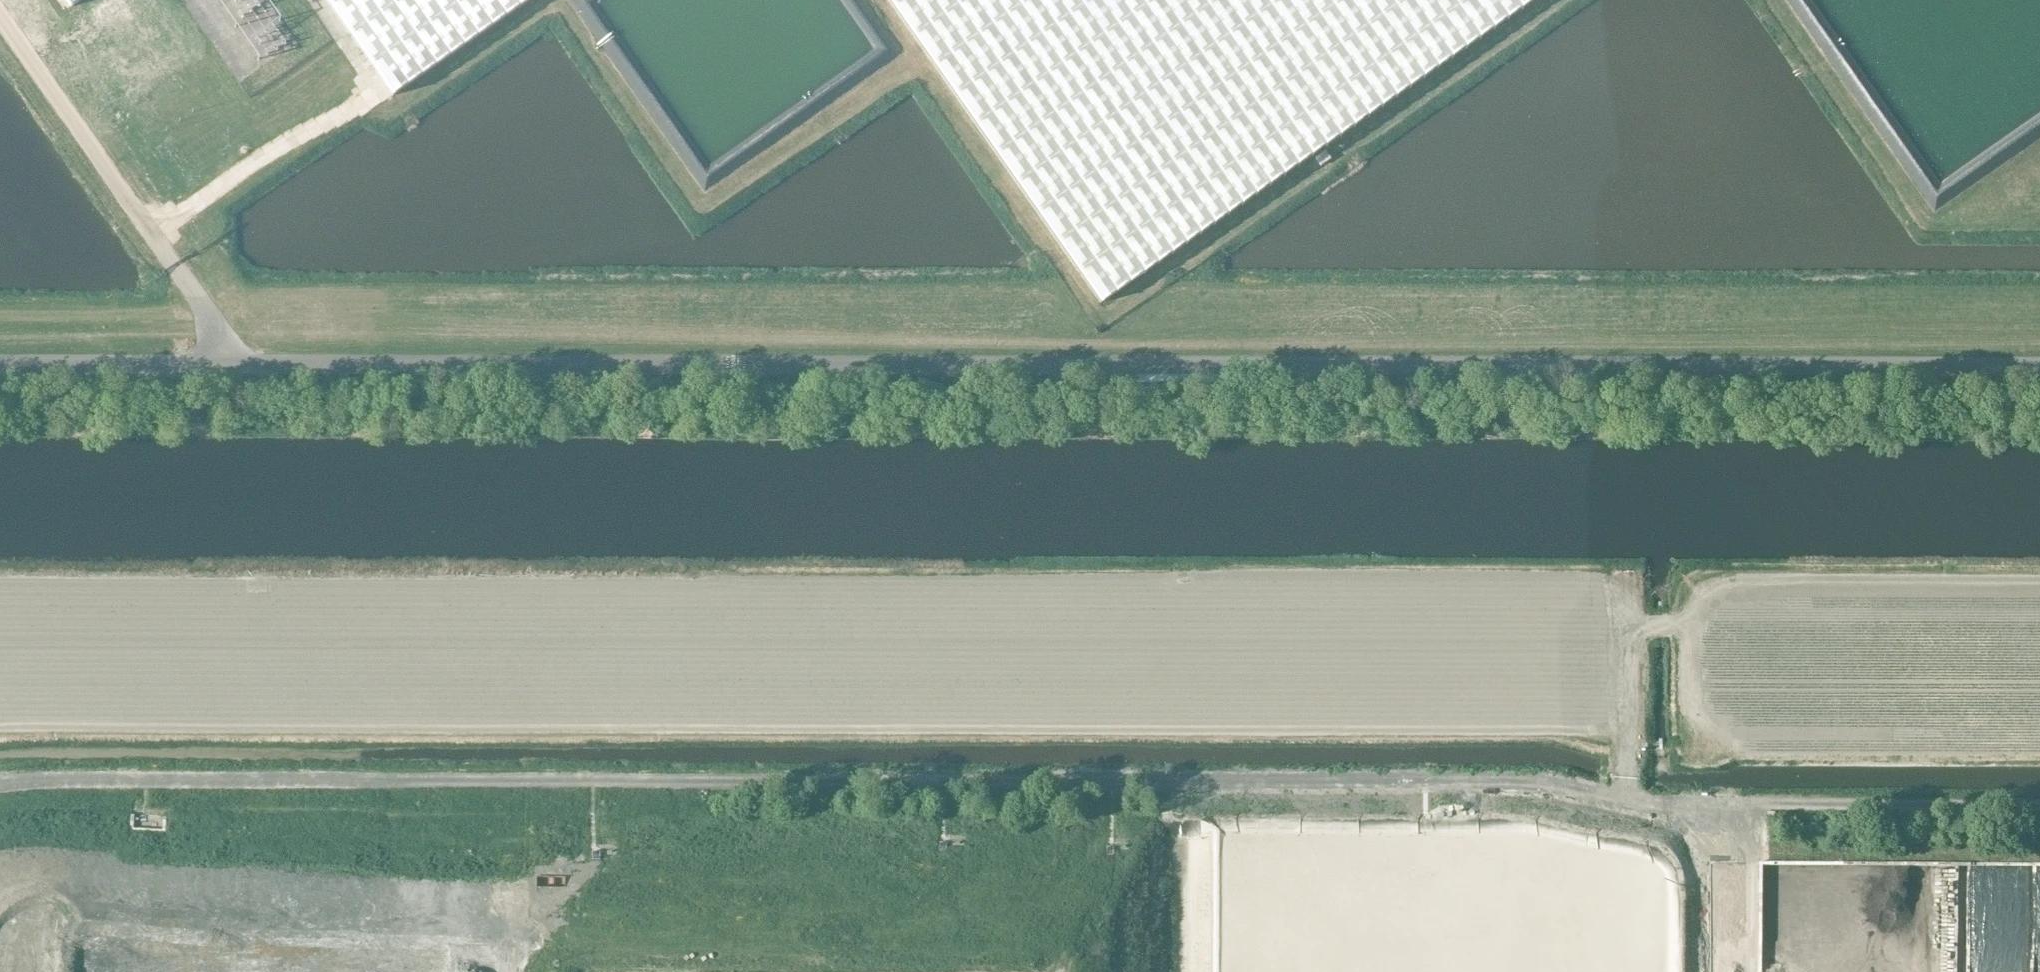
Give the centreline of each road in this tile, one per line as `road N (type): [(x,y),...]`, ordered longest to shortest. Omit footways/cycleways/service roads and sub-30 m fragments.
road 1 (track): [(2039,806),(1629,807),(1578,786),(1537,781),(0,783)]
road 2 (unclassified): [(0,363),(2039,366)]

